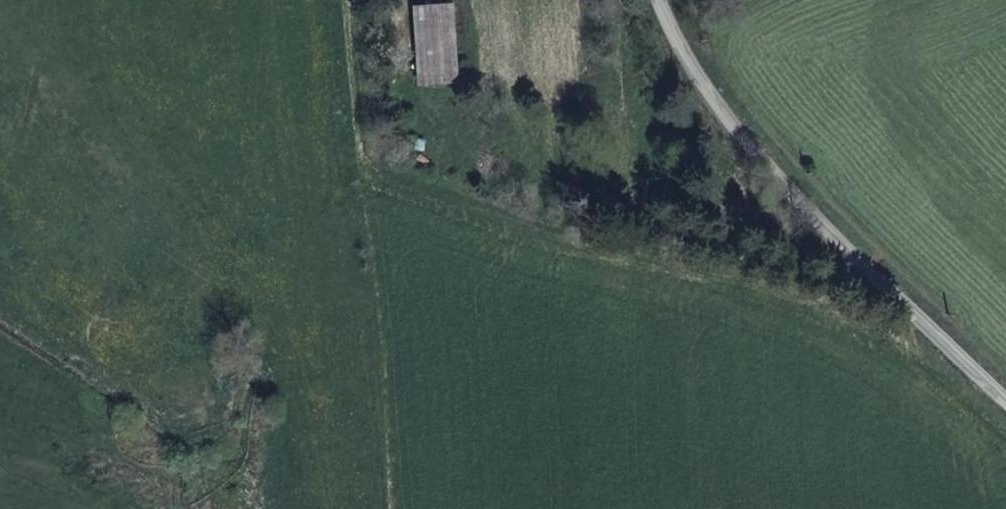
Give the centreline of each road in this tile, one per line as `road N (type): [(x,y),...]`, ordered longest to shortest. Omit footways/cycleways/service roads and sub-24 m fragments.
road 1 (unclassified): [(1005,392),(711,83),(672,0)]

